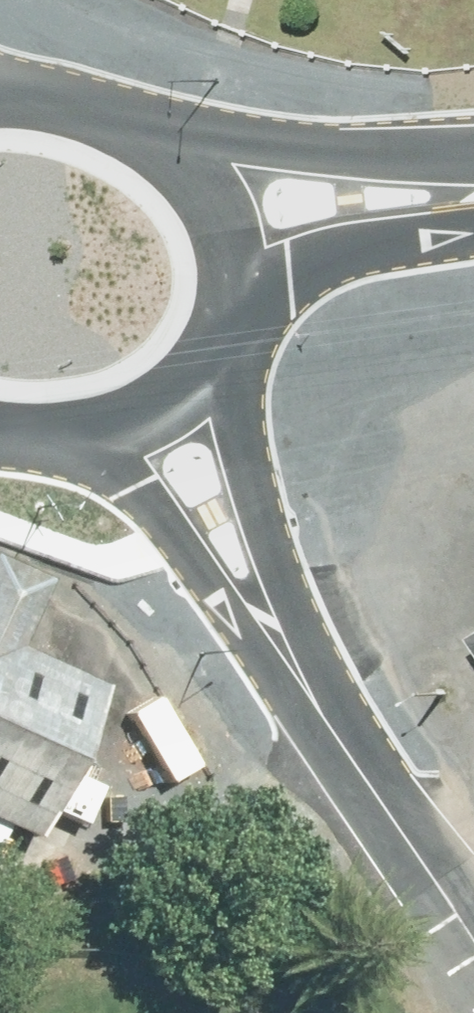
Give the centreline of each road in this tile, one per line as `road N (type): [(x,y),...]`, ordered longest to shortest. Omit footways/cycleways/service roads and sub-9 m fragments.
road 1 (unclassified): [(235,317),(234,393),(249,490),(328,735)]
road 2 (unclassified): [(328,735),(158,519),(96,466),(41,435)]
road 3 (secondary): [(142,131),(240,149),(473,168)]
road 4 (secondary): [(473,224),(328,248),(289,265),(235,317)]
road 5 (unclassified): [(328,735),(473,951)]
road 6 (secondary): [(235,317),(214,375),(181,406),(101,437),(41,435)]
road 7 (secondary): [(142,131),(189,168),(228,233),(235,317)]
road 8 (secondary): [(27,88),(142,131)]

